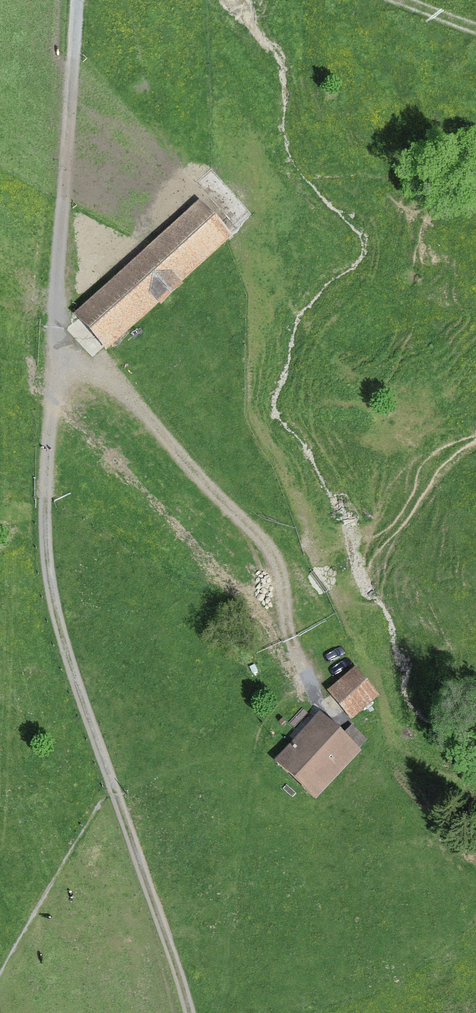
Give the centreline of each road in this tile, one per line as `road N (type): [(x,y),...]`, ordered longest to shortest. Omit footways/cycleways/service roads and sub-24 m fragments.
road 1 (track): [(75,0),(45,501),(62,643),(109,791)]
road 2 (track): [(475,442),(375,563),(351,649),(306,679),(273,552),(54,328)]
road 3 (track): [(109,791),(182,1012)]

